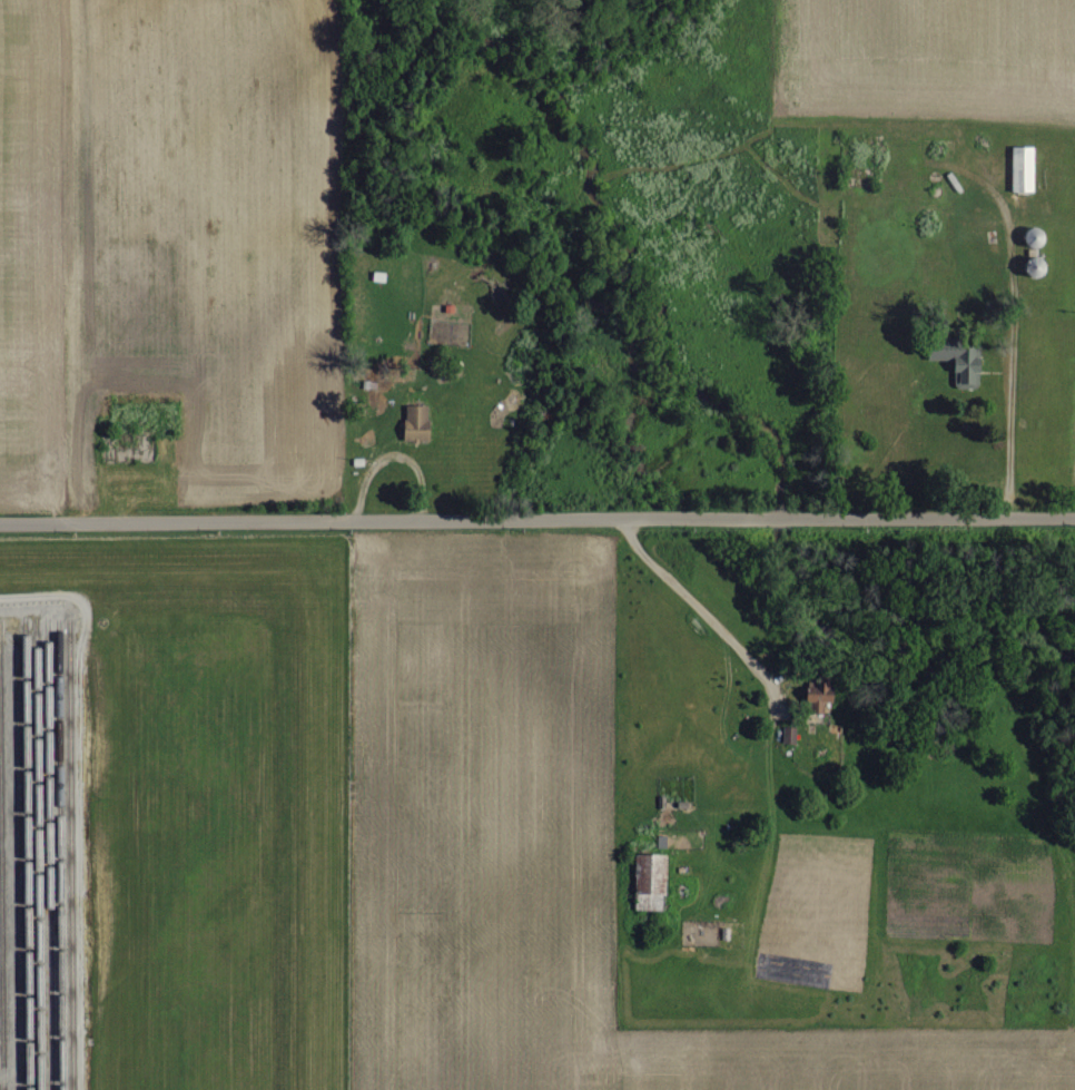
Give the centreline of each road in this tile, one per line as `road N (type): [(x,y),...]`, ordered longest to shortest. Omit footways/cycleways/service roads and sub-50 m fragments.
road 1 (residential): [(768,518),(0,525)]
road 2 (residential): [(1074,518),(797,518)]

